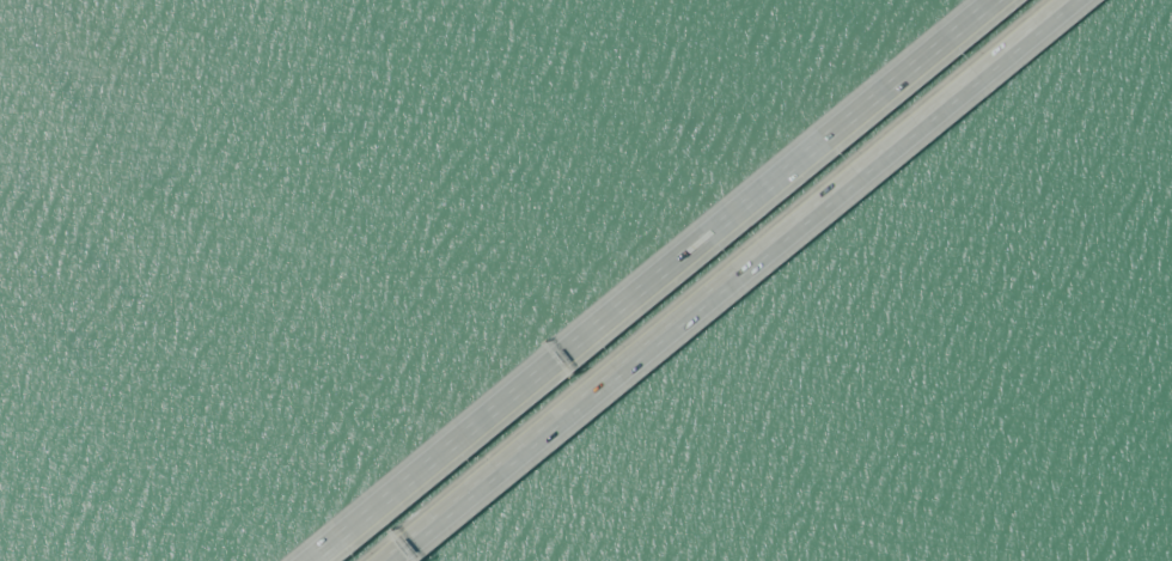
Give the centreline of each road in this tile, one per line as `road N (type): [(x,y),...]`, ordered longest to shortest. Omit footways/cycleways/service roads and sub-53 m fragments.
road 1 (motorway): [(387,560),(1079,0)]
road 2 (motorway): [(1005,0),(315,560)]

